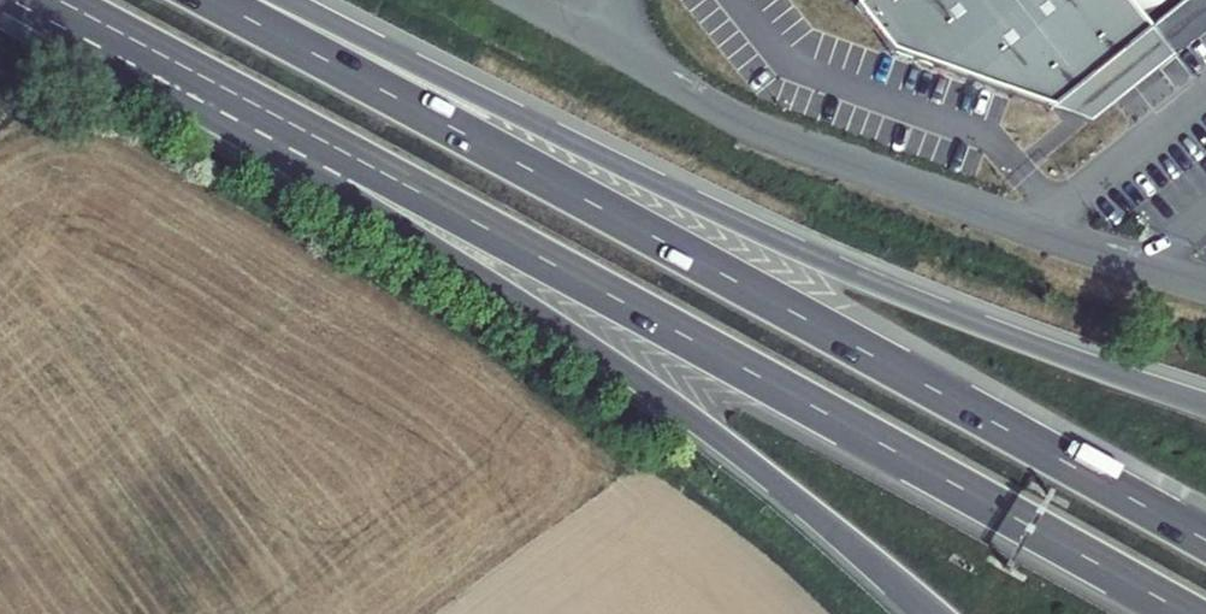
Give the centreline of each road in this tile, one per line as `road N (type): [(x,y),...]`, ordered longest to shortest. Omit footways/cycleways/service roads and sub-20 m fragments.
road 1 (motorway): [(195,72),(1189,613)]
road 2 (motorway): [(1205,539),(214,0)]
road 3 (motorway): [(1205,404),(838,266),(291,0)]
road 4 (motorway): [(195,72),(338,185),(531,304),(680,409),(934,613)]
road 5 (motorway): [(59,0),(195,72)]

